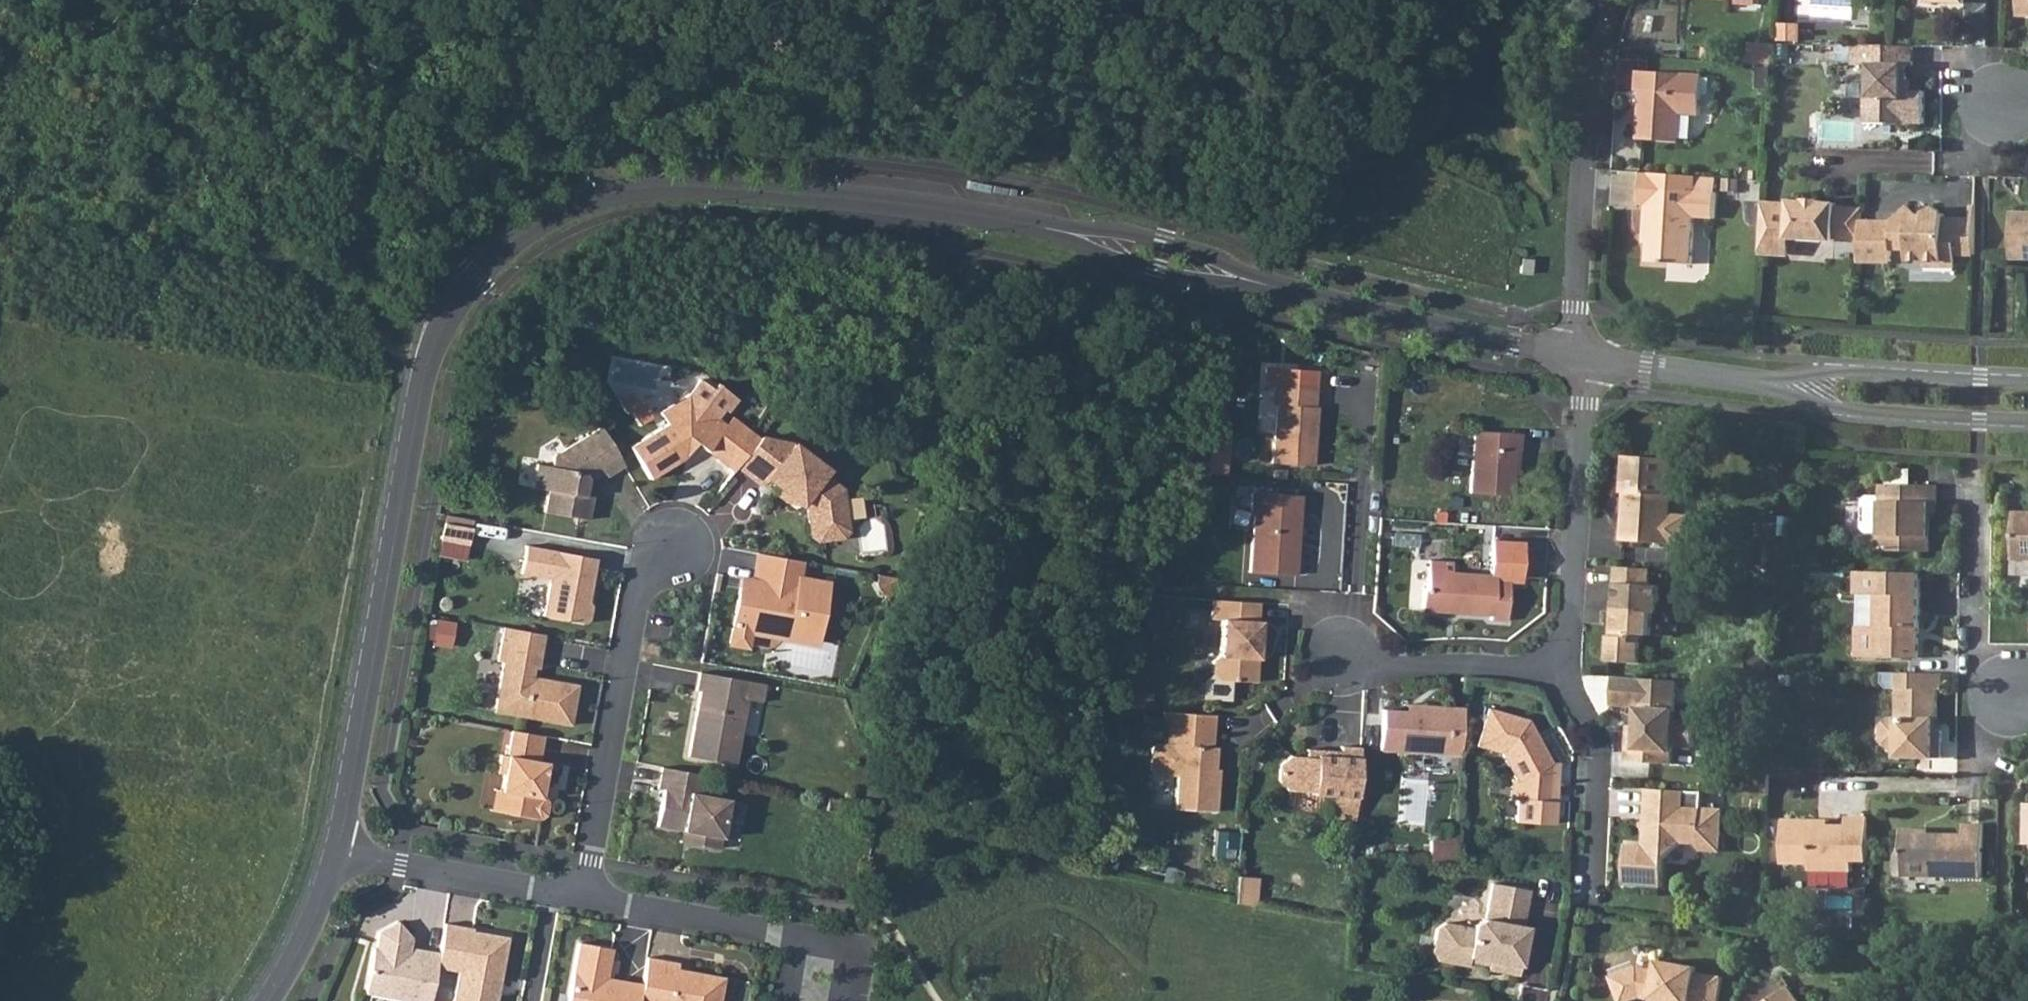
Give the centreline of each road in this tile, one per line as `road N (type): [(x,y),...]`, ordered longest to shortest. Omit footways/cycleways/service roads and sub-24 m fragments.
road 1 (residential): [(1050,229),(855,197),(662,185),(570,204),(500,248),(457,299),(425,372),(337,851)]
road 2 (track): [(425,372),(403,362),(376,325),(367,188),(423,0)]
road 3 (residential): [(586,895),(638,597),(672,547)]
road 4 (residential): [(1582,356),(1574,306),(1591,53),(1604,0)]
road 5 (residential): [(1262,283),(1582,356)]
road 6 (residential): [(1582,356),(1562,666)]
road 7 (residential): [(1755,381),(1779,395),(1847,410),(2027,418)]
road 8 (residential): [(2027,381),(1837,370),(1755,381)]
road 9 (residential): [(337,851),(586,895)]
road 10 (residential): [(1562,666),(1565,697),(1589,748),(1584,902)]
road 11 (residential): [(1562,666),(1388,667),(1337,654)]
road 12 (residential): [(1262,283),(1165,239),(1104,225),(1050,229)]
road 13 (residential): [(1050,229),(1122,263),(1208,284),(1262,283)]
road 14 (residential): [(586,895),(797,935)]
road 15 (residential): [(1582,356),(1755,381)]
road 16 (residential): [(337,851),(305,939),(267,1000)]
road 17 (residential): [(797,935),(863,948),(853,1000)]

